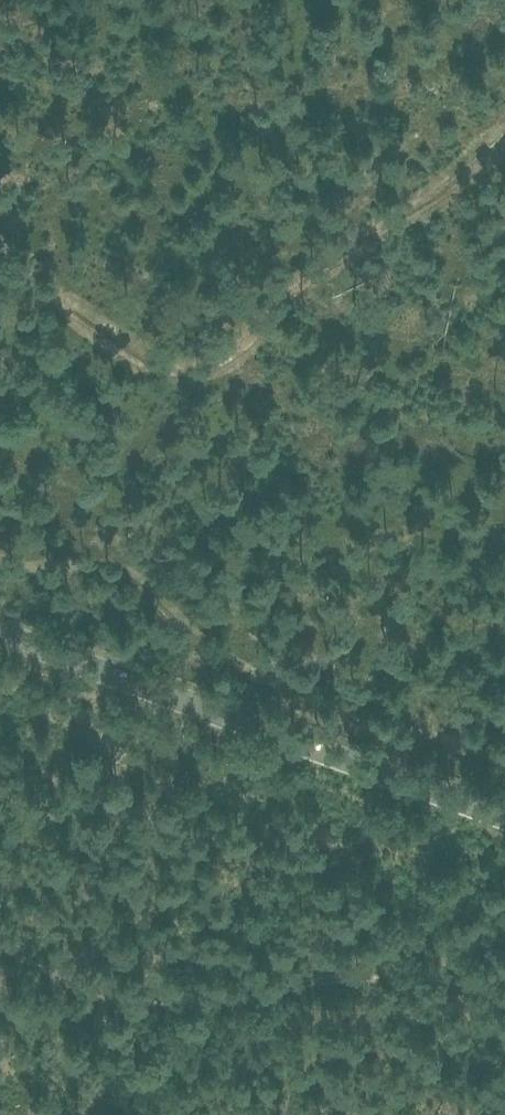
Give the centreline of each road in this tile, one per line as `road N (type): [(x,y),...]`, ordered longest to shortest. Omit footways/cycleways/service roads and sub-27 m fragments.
road 1 (tertiary): [(504,813),(0,625)]
road 2 (track): [(504,989),(347,979),(243,1000),(142,1004),(0,947)]

